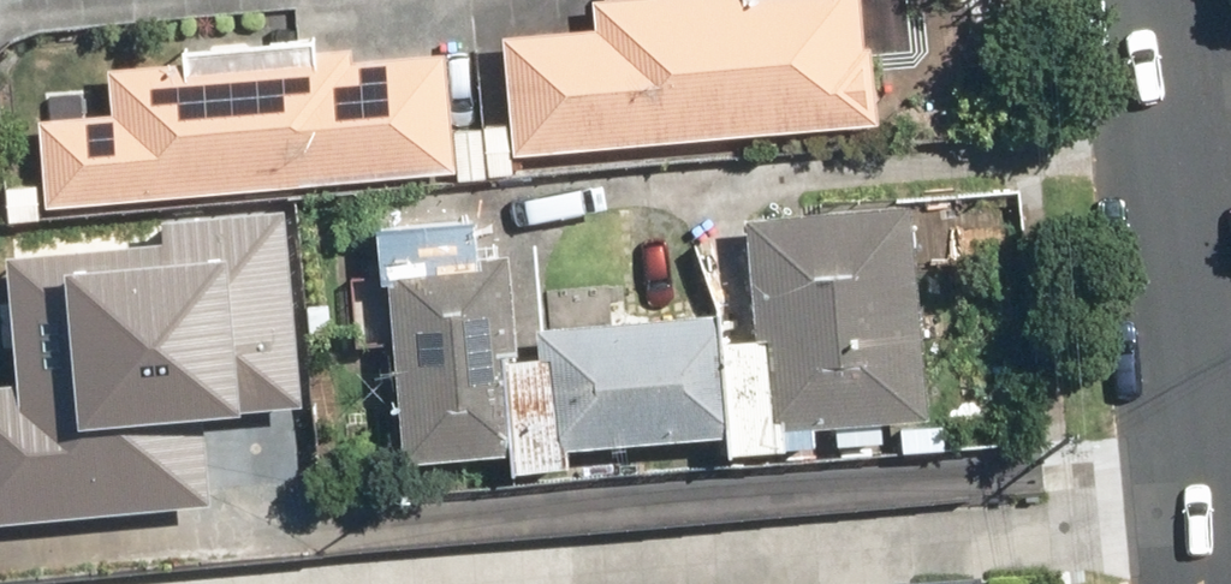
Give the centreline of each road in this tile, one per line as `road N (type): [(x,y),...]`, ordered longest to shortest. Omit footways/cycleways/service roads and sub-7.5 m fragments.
road 1 (tertiary): [(1143,0),(1197,583)]

